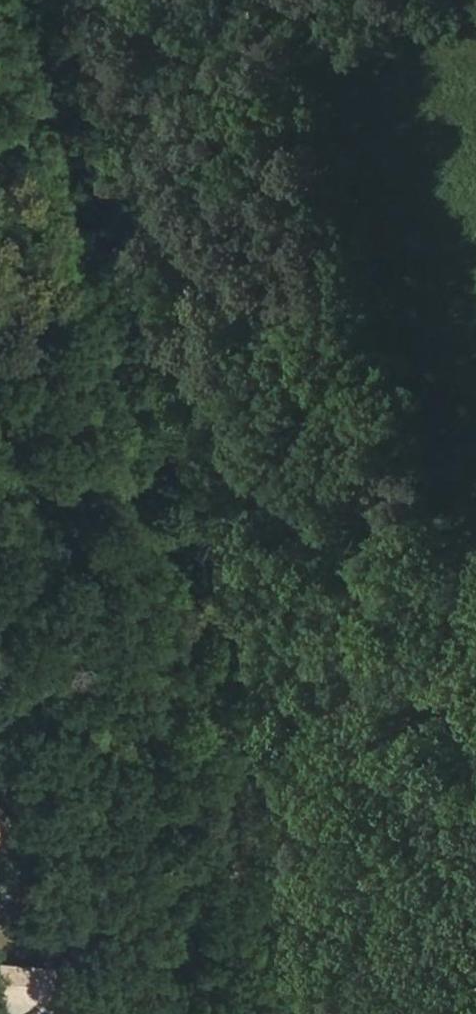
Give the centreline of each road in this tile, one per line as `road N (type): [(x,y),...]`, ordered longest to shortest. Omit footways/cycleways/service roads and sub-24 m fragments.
road 1 (track): [(0,711),(159,649),(475,562)]

